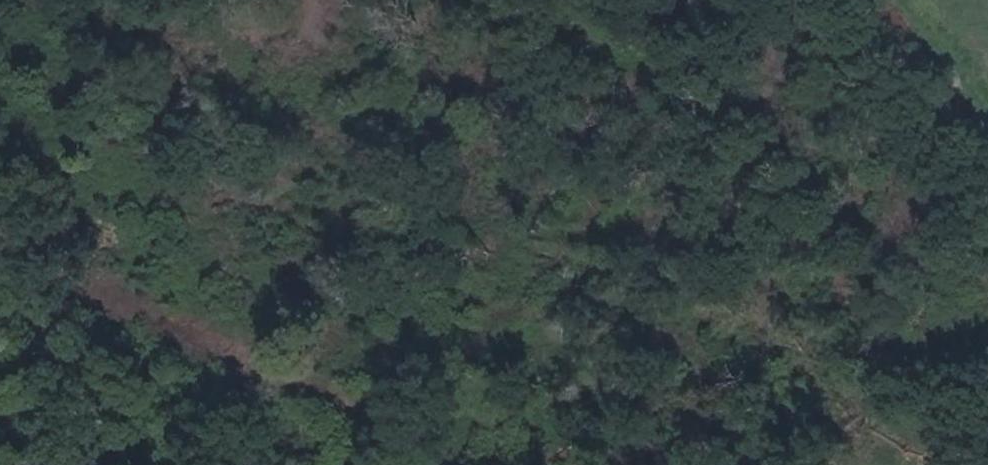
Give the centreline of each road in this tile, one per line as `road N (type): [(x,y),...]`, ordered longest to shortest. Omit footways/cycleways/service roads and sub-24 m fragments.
road 1 (track): [(905,0),(987,114)]

